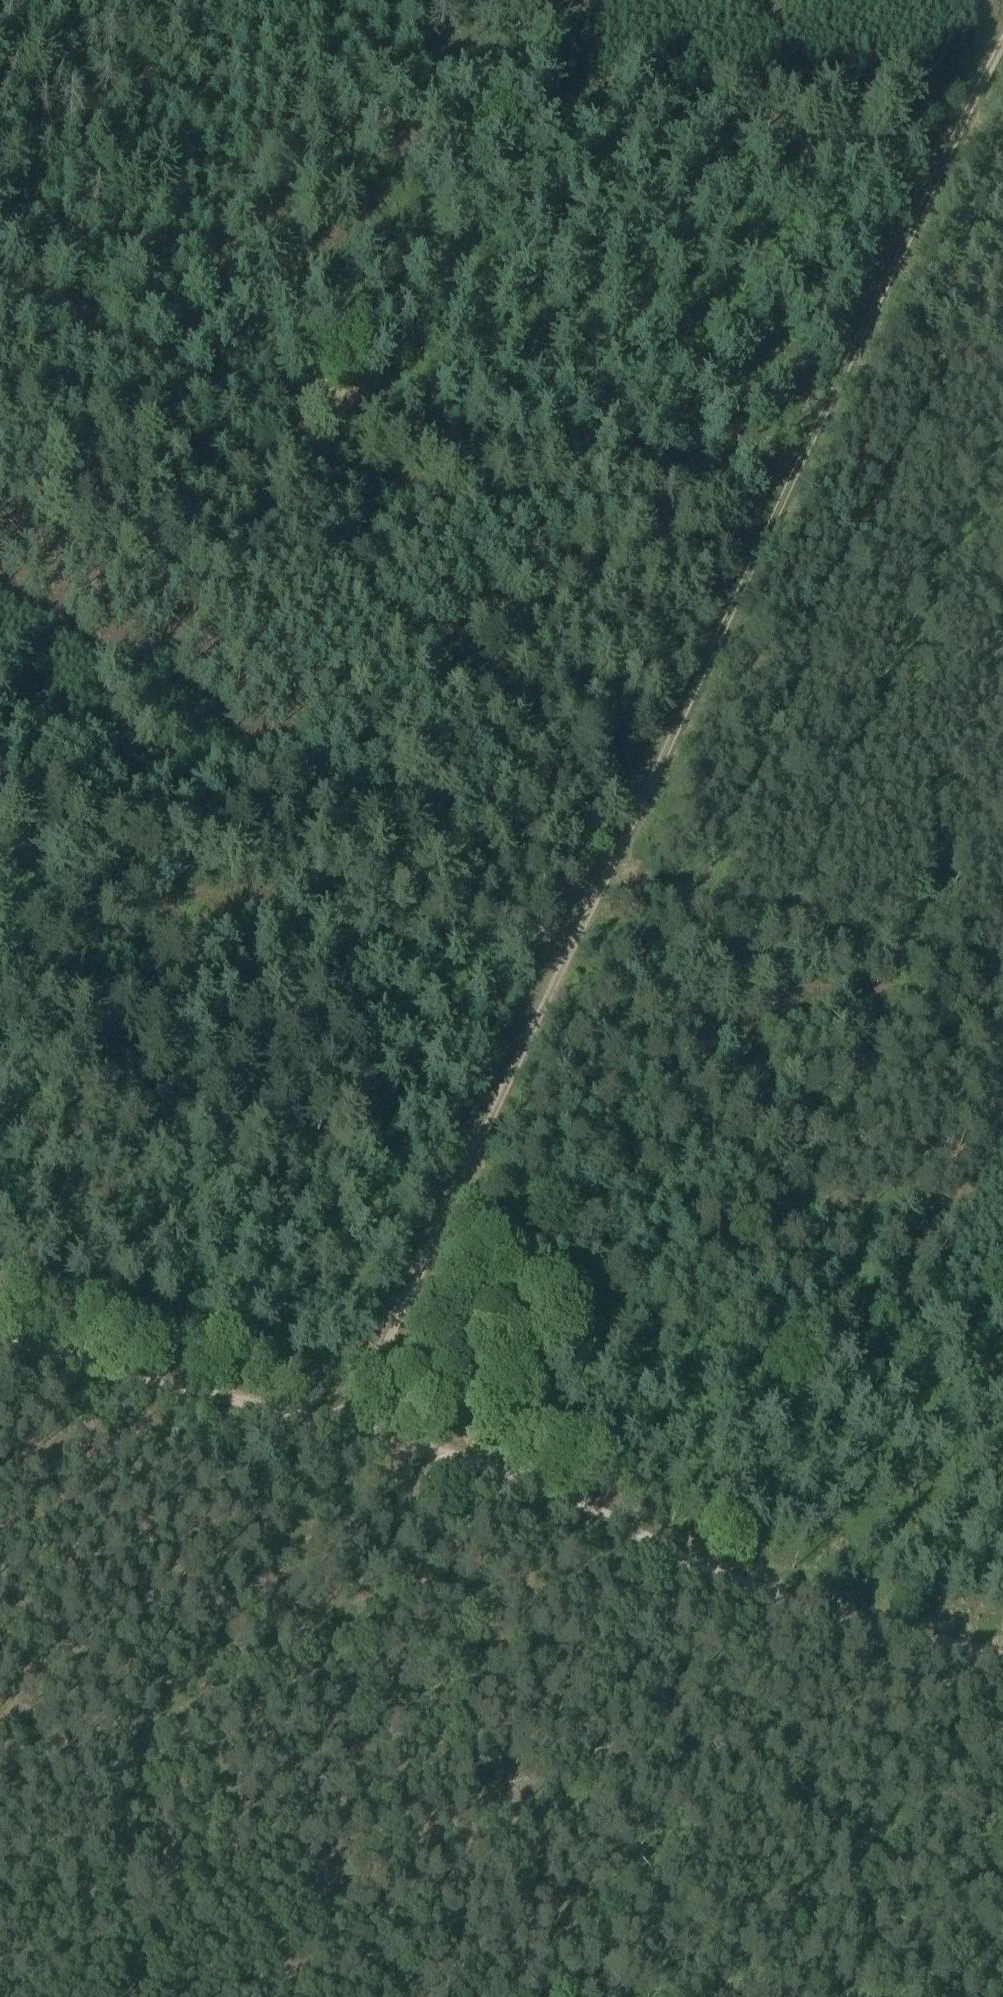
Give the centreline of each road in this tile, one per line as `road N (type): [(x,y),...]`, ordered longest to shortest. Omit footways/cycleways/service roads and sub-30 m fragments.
road 1 (track): [(1002,0),(338,1426)]
road 2 (track): [(1002,1660),(785,1601),(506,1470),(338,1426)]
road 3 (track): [(338,1426),(0,1342)]

